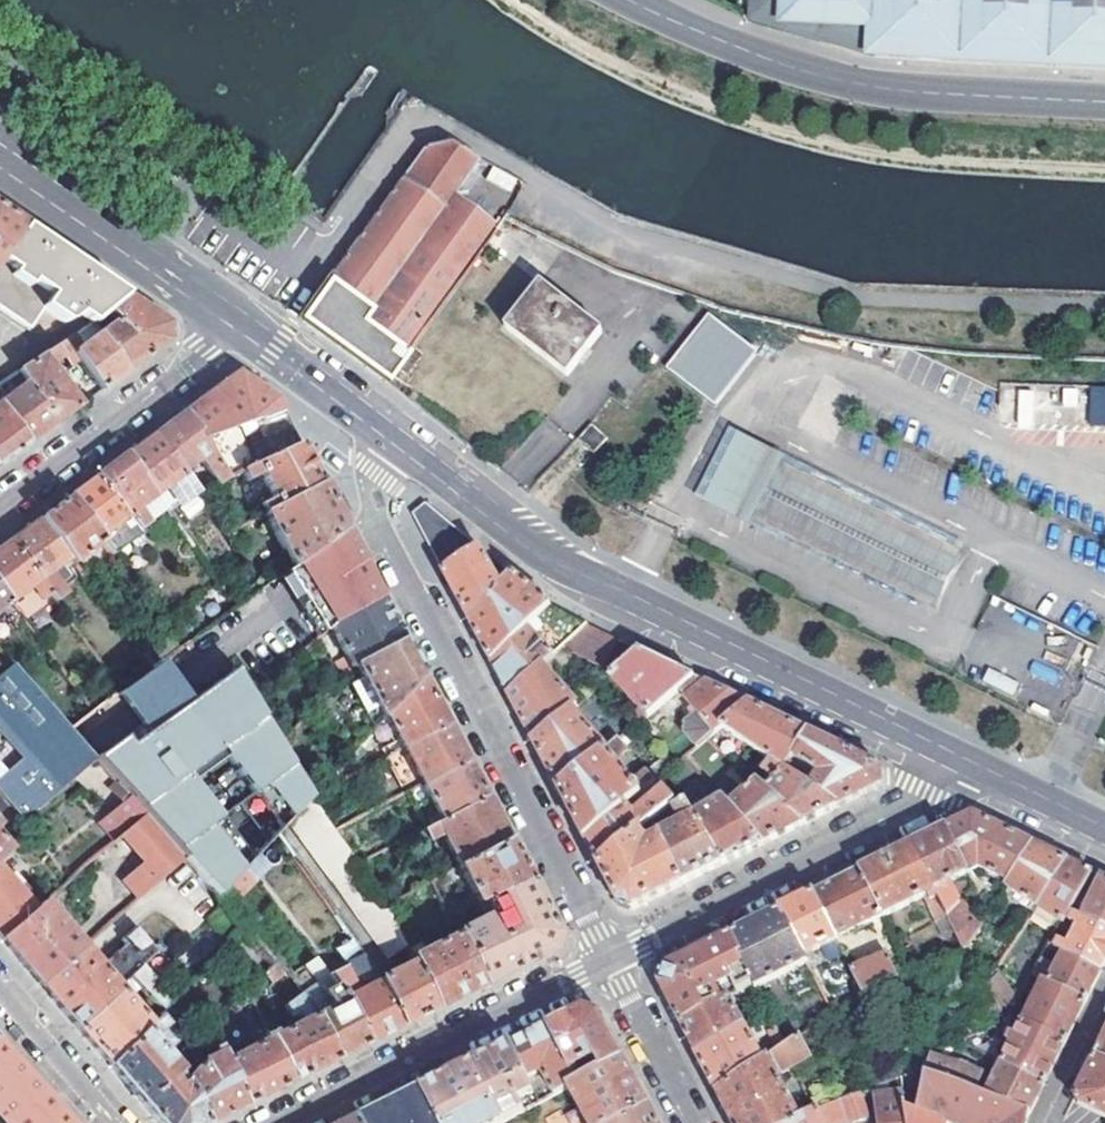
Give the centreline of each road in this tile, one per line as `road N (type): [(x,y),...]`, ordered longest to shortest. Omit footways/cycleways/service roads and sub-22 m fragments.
road 1 (secondary): [(976,763),(534,553),(391,443)]
road 2 (residential): [(608,959),(380,518),(375,473),(391,443)]
road 3 (tertiary): [(633,0),(692,31),(835,80),(1104,100)]
road 4 (residential): [(976,763),(955,784),(608,959)]
road 5 (residential): [(608,959),(284,1122)]
road 6 (residential): [(0,505),(238,329)]
road 7 (secondary): [(238,329),(0,160)]
road 8 (secondary): [(391,443),(238,329)]
road 9 (residential): [(694,1122),(608,959)]
road 10 (residential): [(0,990),(116,1122)]
road 11 (secondary): [(1104,827),(976,763)]

